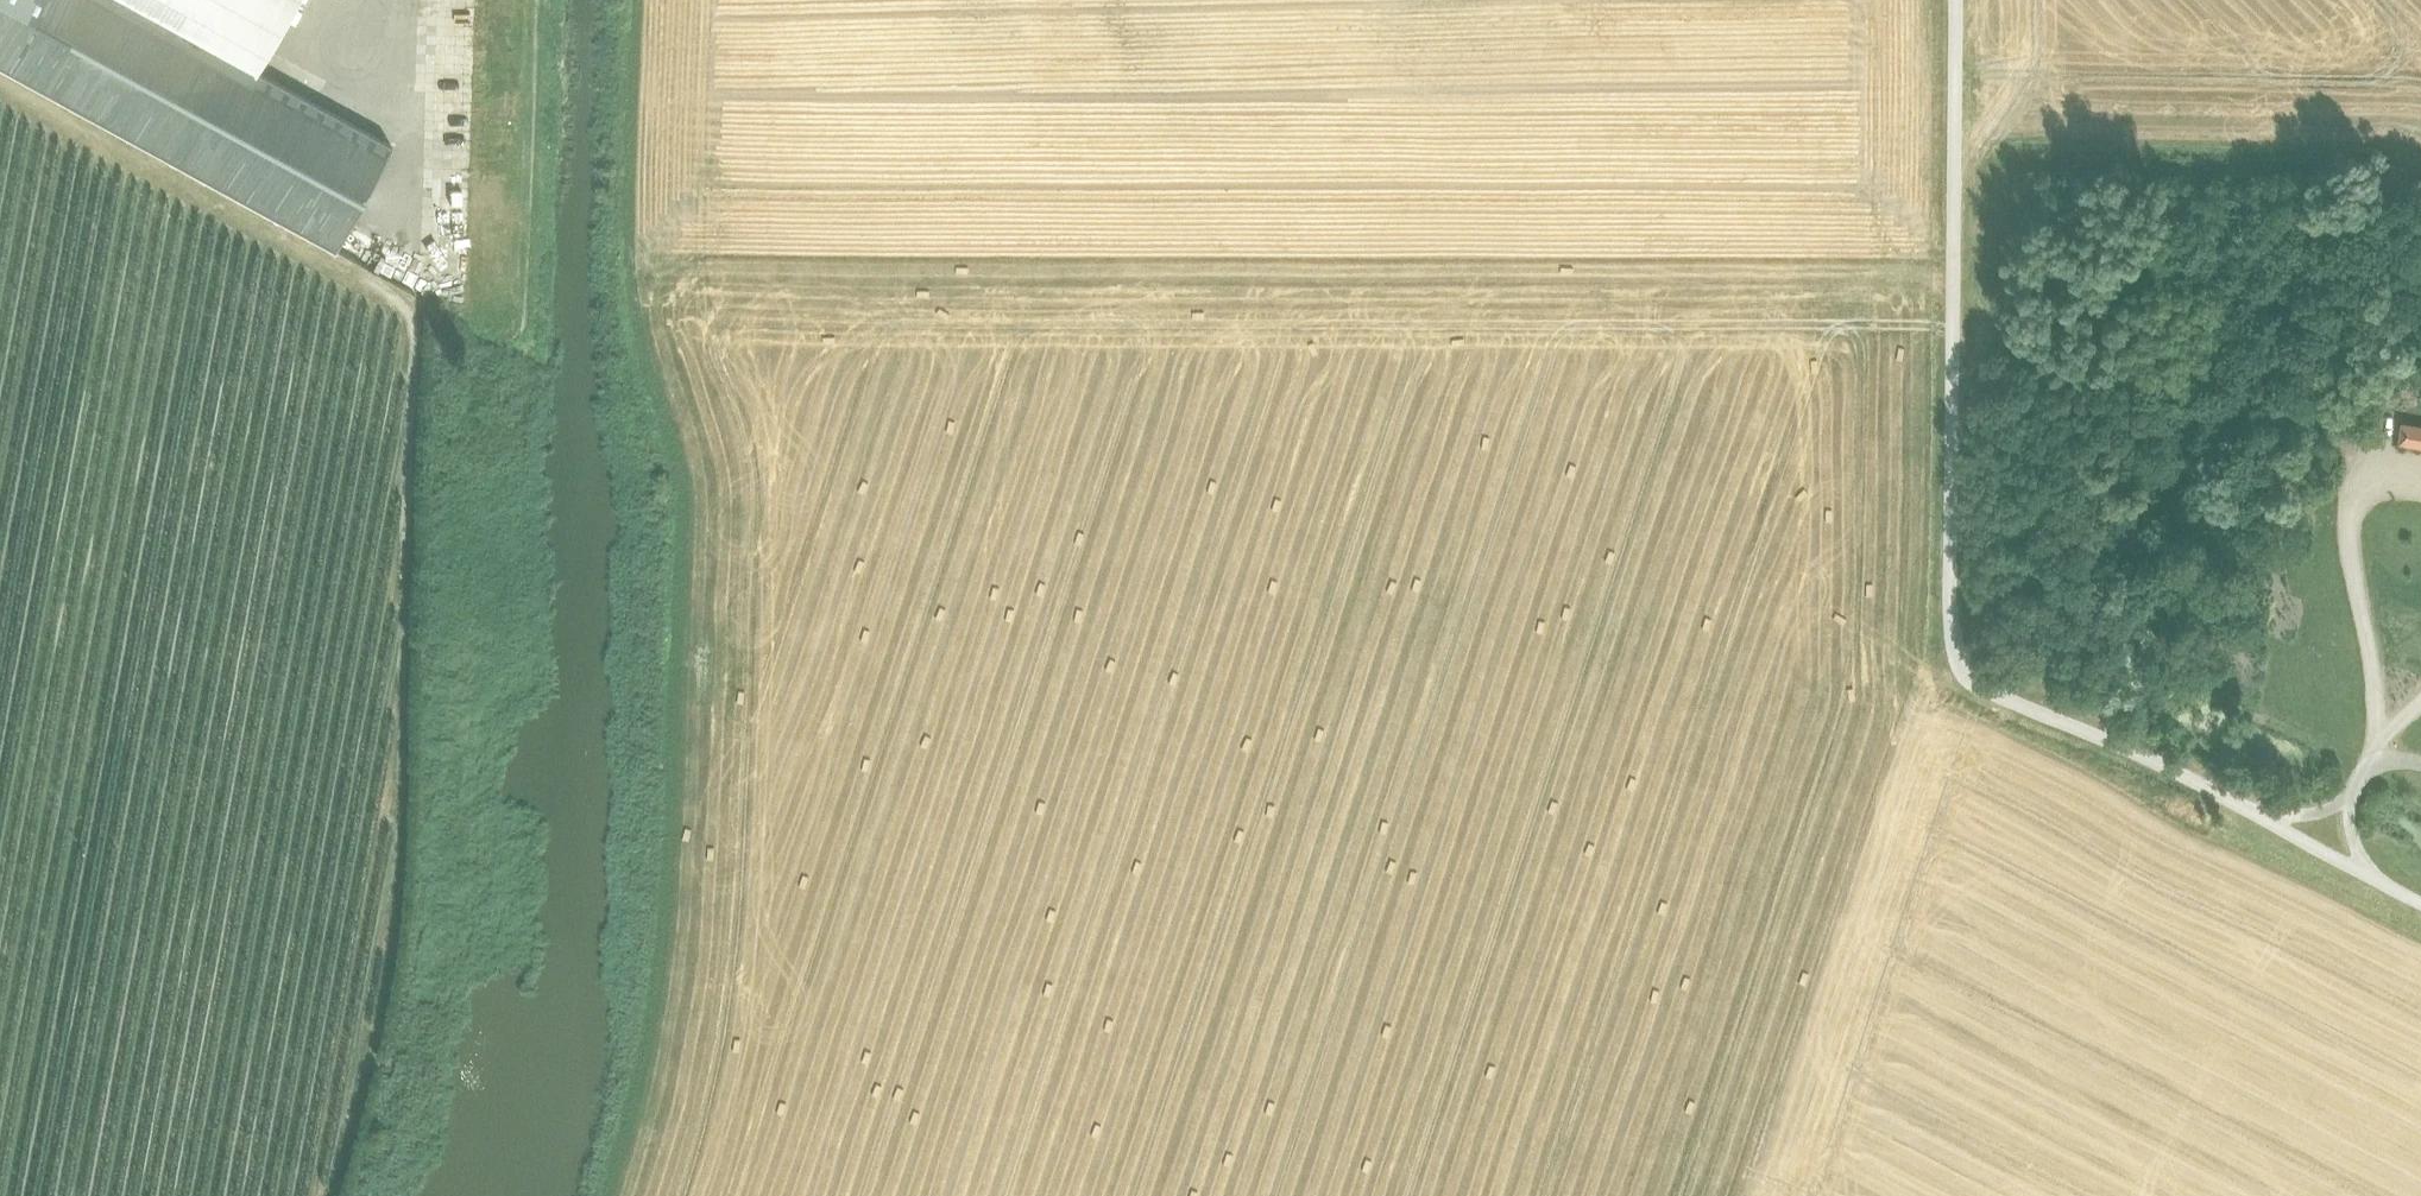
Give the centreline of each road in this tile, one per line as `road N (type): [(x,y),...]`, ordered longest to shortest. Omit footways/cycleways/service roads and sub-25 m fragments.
road 1 (residential): [(2420,904),(1990,690),(1959,662),(1950,621),(1955,0)]

